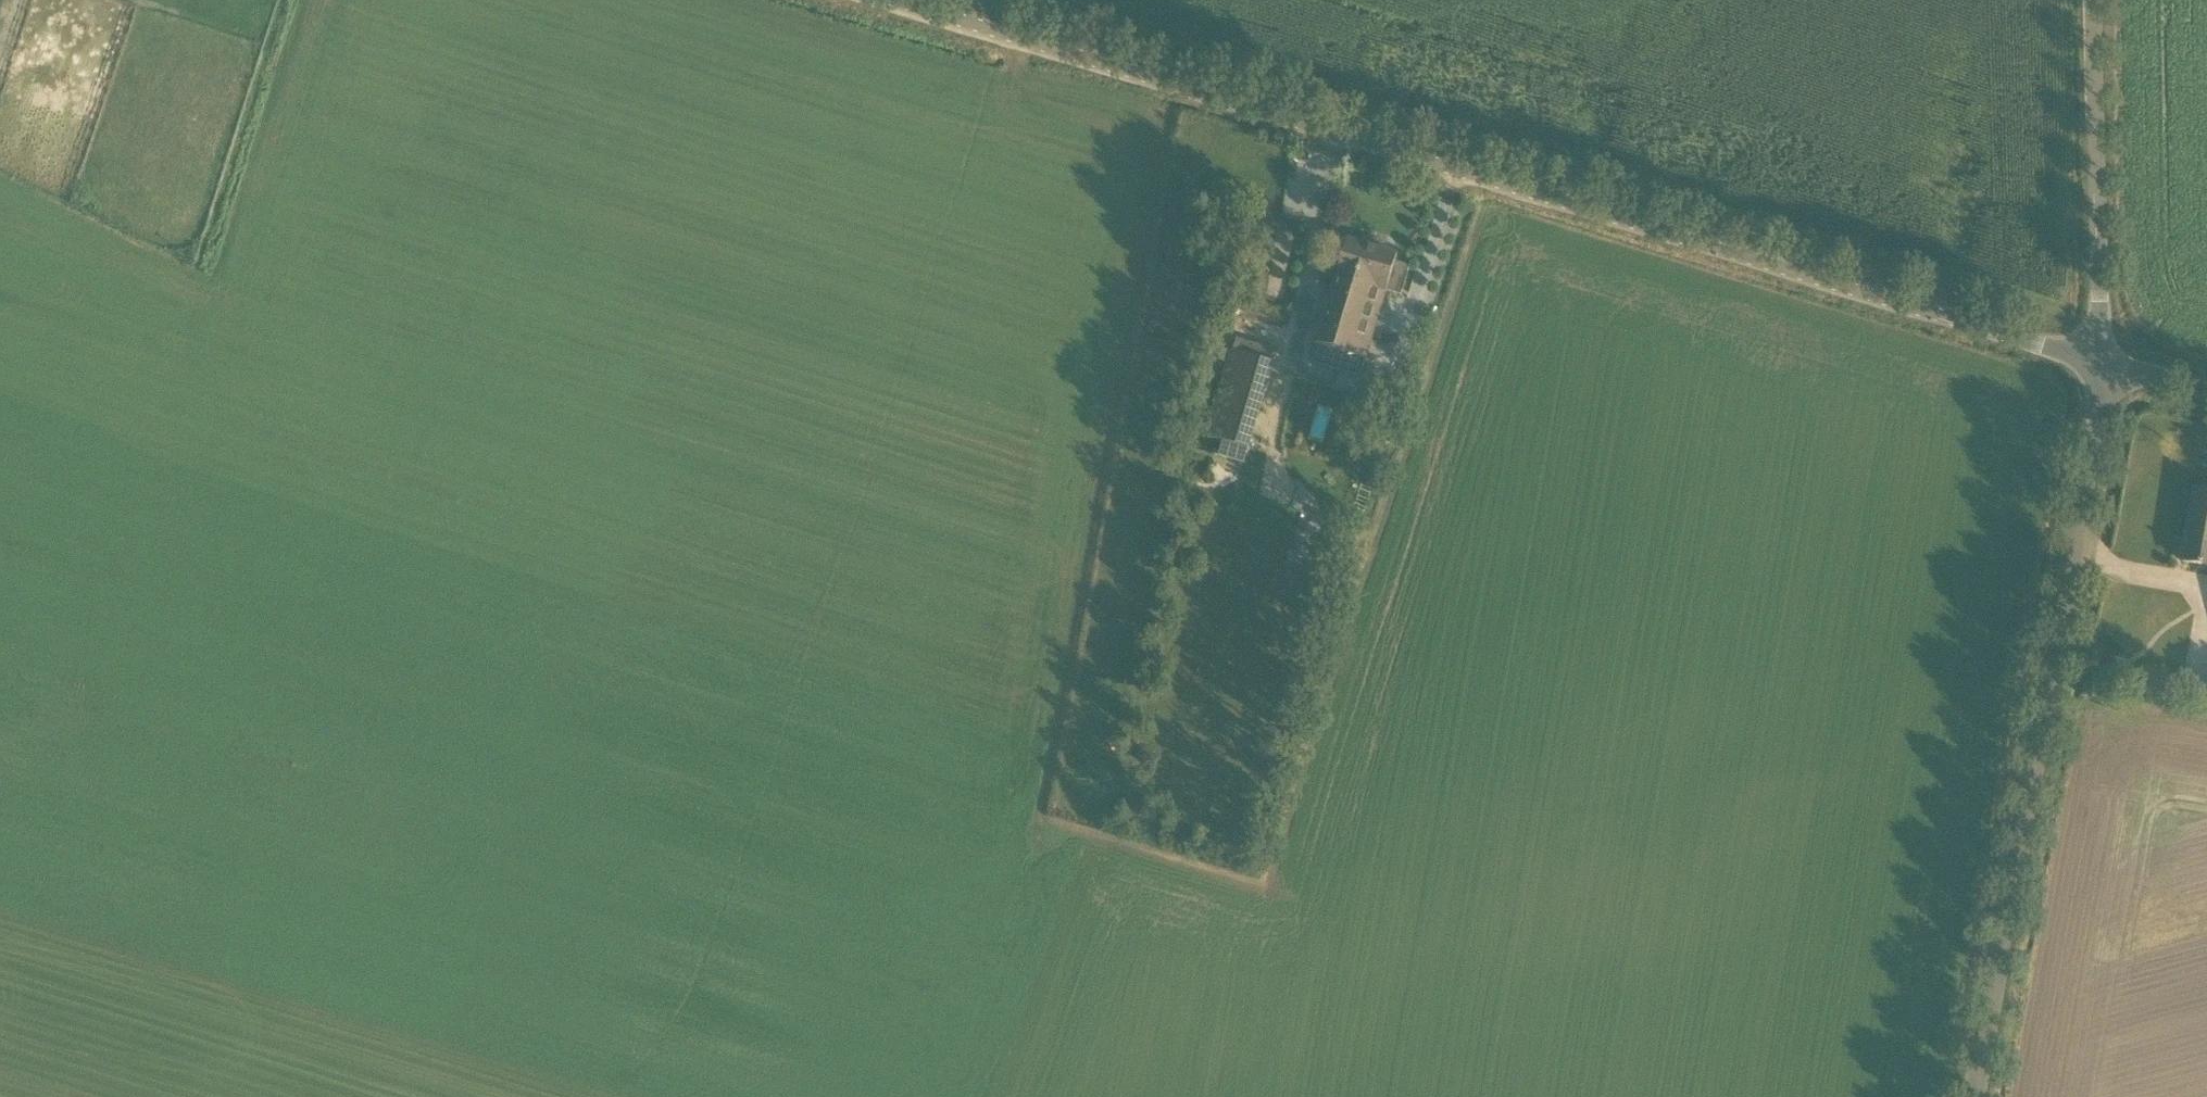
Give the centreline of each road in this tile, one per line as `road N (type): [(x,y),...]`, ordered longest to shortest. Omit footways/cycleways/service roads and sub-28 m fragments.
road 1 (unclassified): [(2092,343),(902,0)]
road 2 (unclassified): [(1961,1096),(2075,478),(2092,343)]
road 3 (unclassified): [(2092,343),(2084,0)]
road 4 (unclassified): [(2206,377),(2092,343)]

